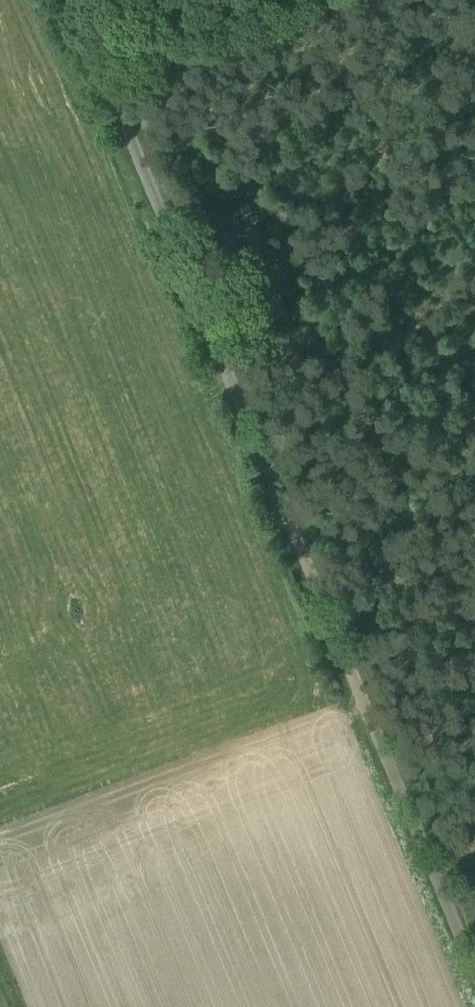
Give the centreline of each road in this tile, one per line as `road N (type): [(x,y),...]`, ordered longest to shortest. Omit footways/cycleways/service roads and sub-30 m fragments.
road 1 (unclassified): [(73,0),(474,974)]

